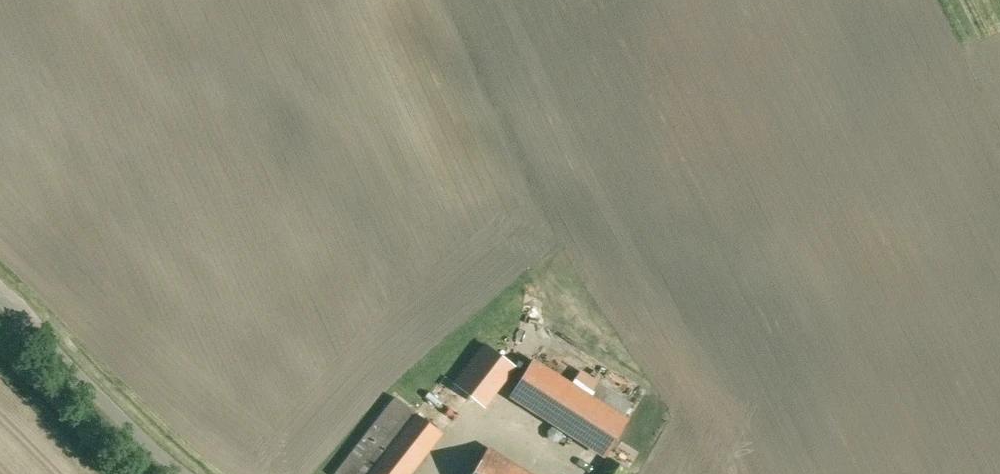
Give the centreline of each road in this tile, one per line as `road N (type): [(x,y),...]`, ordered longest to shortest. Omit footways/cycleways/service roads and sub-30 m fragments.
road 1 (unclassified): [(185,473),(0,294)]

